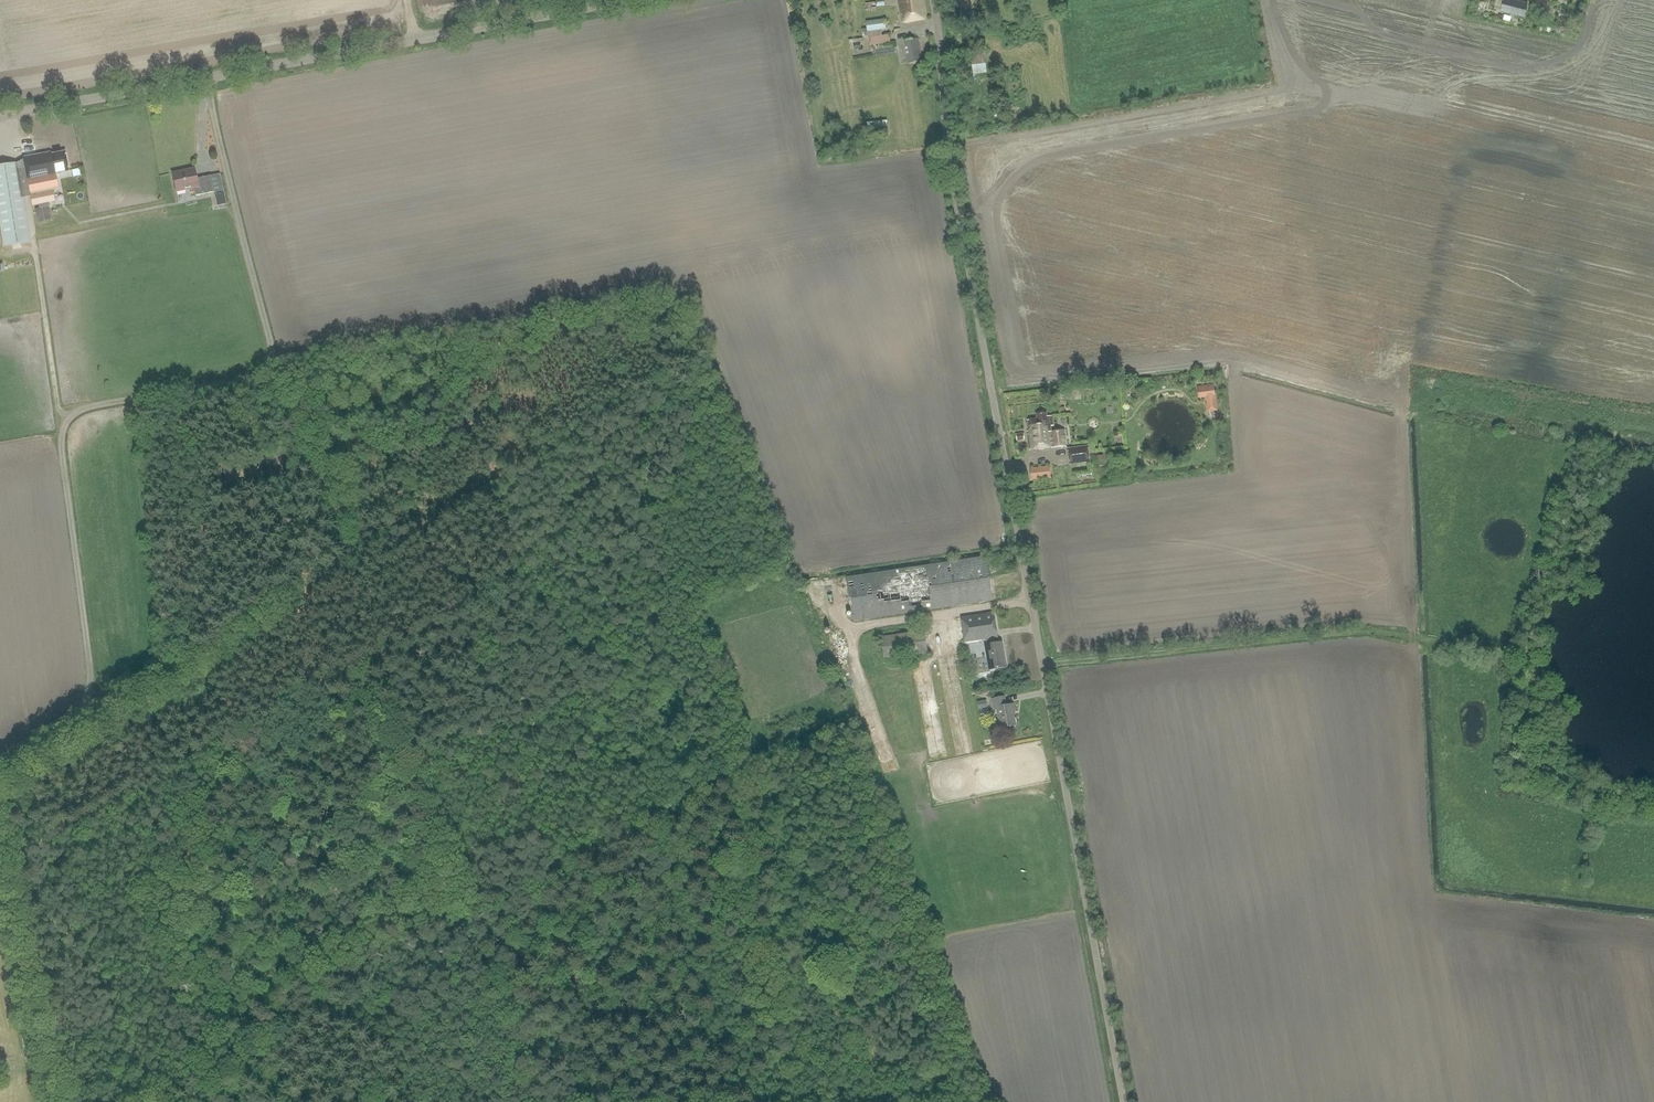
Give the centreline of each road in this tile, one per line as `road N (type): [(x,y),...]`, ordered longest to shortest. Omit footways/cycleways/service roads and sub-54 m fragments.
road 1 (unclassified): [(1124,1101),(950,165),(933,0)]
road 2 (track): [(0,765),(78,715),(91,678),(60,442),(65,422),(81,408),(258,375),(271,359),(207,77)]
road 3 (tertiary): [(0,116),(626,0)]
road 4 (track): [(49,831),(460,598)]
road 5 (track): [(1044,665),(1371,629),(1504,665)]
road 6 (track): [(983,1101),(845,728)]
road 7 (track): [(34,1101),(0,919)]
road 8 (track): [(70,417),(57,407),(36,251)]

